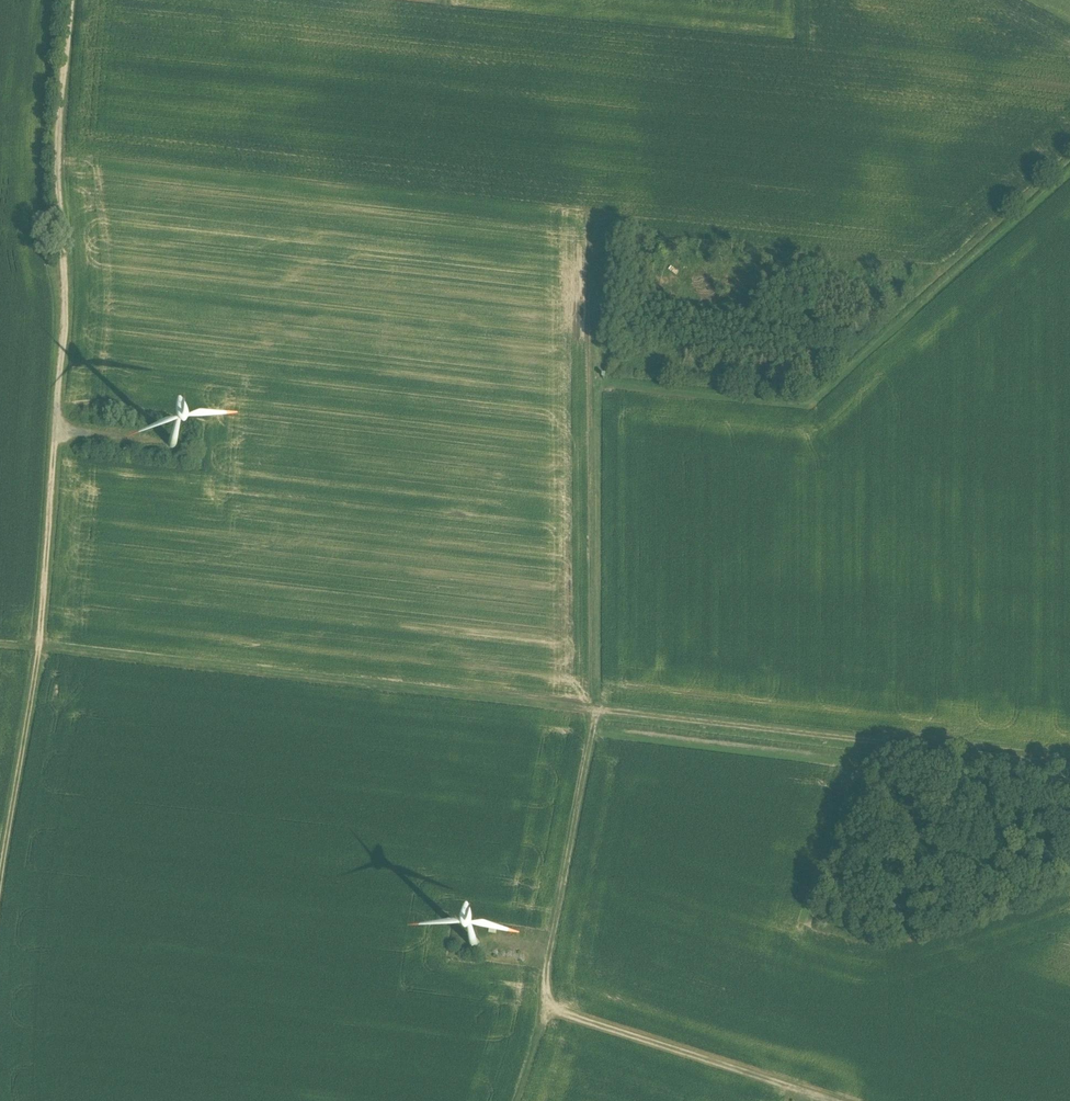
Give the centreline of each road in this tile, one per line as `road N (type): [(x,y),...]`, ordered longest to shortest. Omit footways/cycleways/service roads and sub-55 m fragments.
road 1 (track): [(860,1100),(598,1032),(543,1001),(542,952),(590,709),(1069,758)]
road 2 (track): [(68,0),(55,134),(56,419),(38,649),(0,881)]
road 3 (track): [(590,709),(38,649)]

